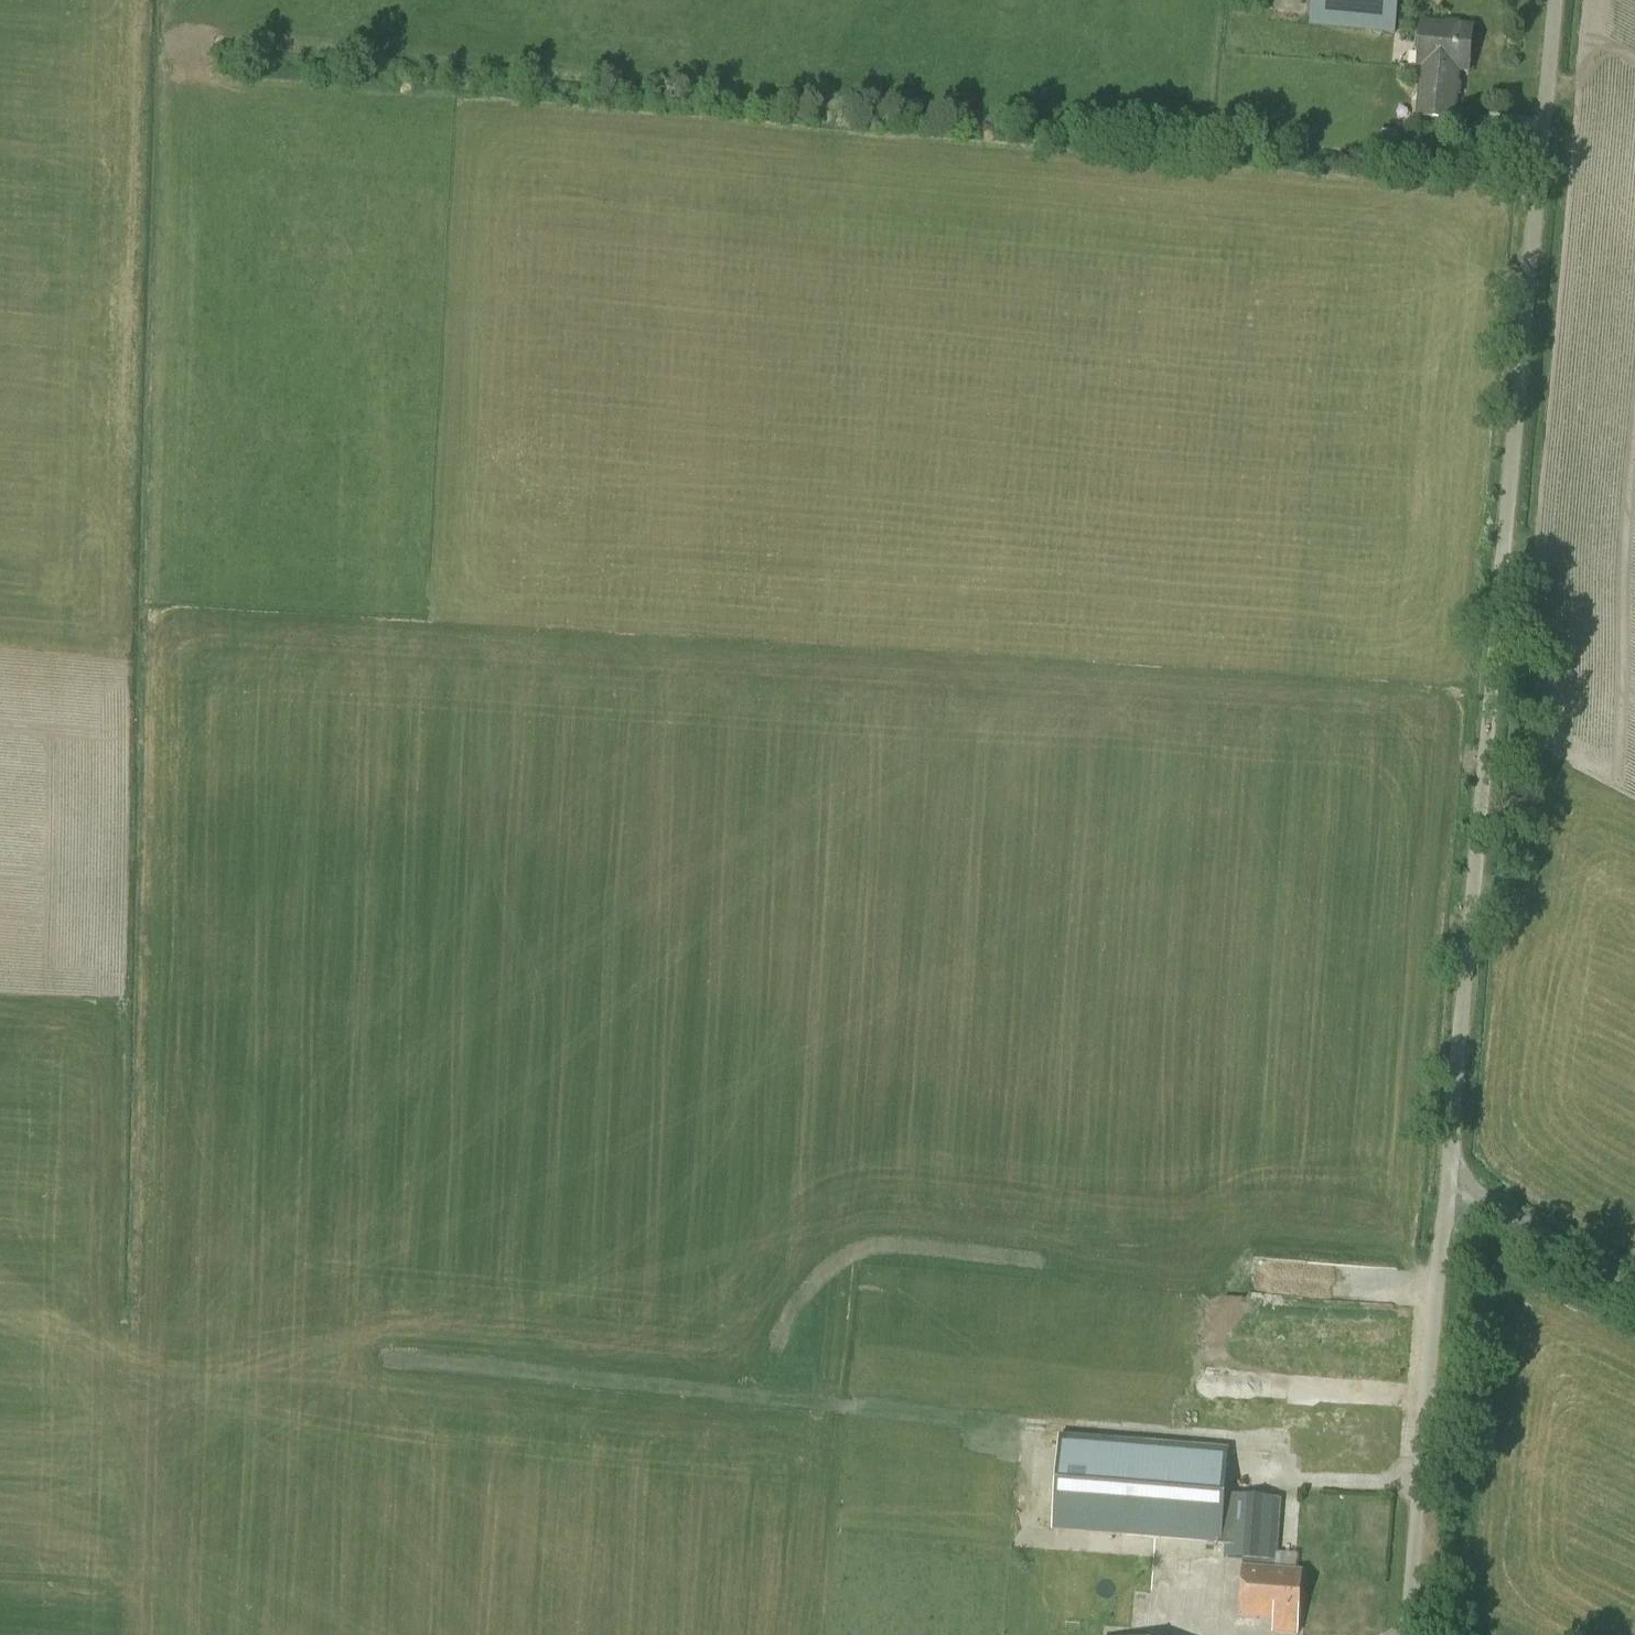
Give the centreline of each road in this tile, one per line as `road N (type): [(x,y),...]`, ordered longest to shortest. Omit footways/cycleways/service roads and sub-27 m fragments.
road 1 (unclassified): [(1446,1190),(1554,0)]
road 2 (unclassified): [(1409,1634),(1446,1190)]
road 3 (unclassified): [(1634,1284),(1473,1194),(1446,1190)]

